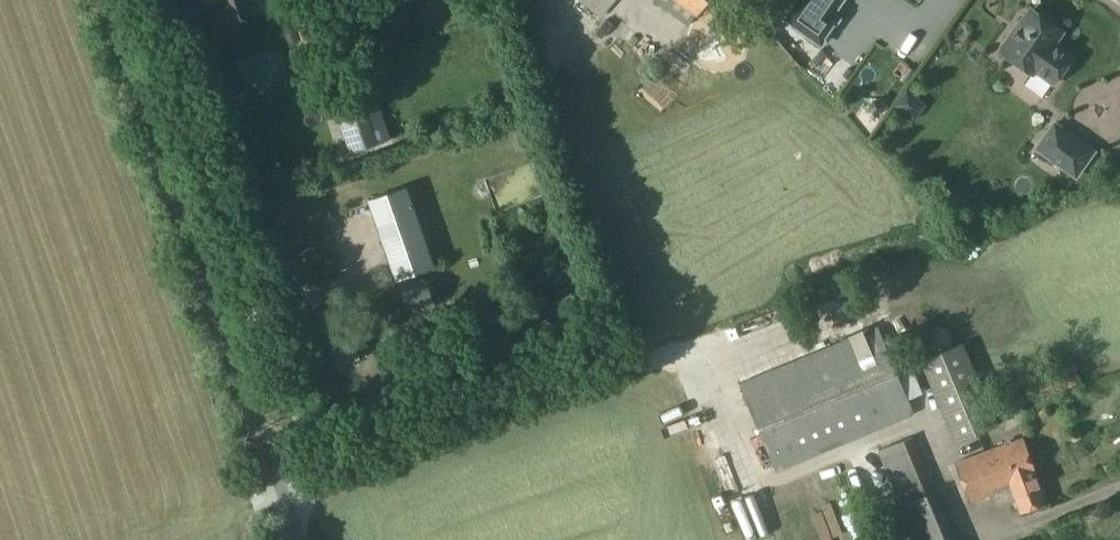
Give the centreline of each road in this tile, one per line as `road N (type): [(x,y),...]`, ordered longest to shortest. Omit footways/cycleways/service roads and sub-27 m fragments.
road 1 (unclassified): [(301,539),(113,0)]

